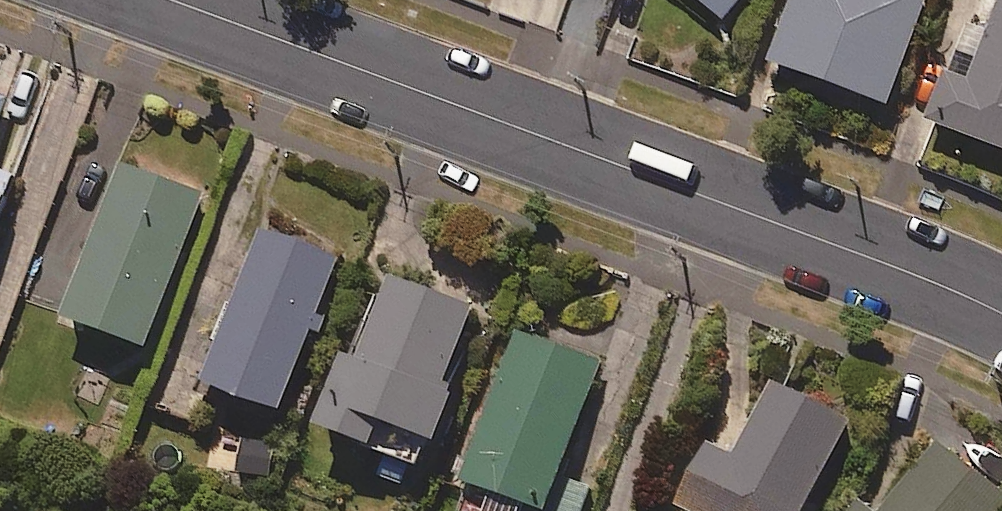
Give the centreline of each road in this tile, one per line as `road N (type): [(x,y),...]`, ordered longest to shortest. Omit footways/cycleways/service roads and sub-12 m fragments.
road 1 (tertiary): [(173,0),(1001,314)]

